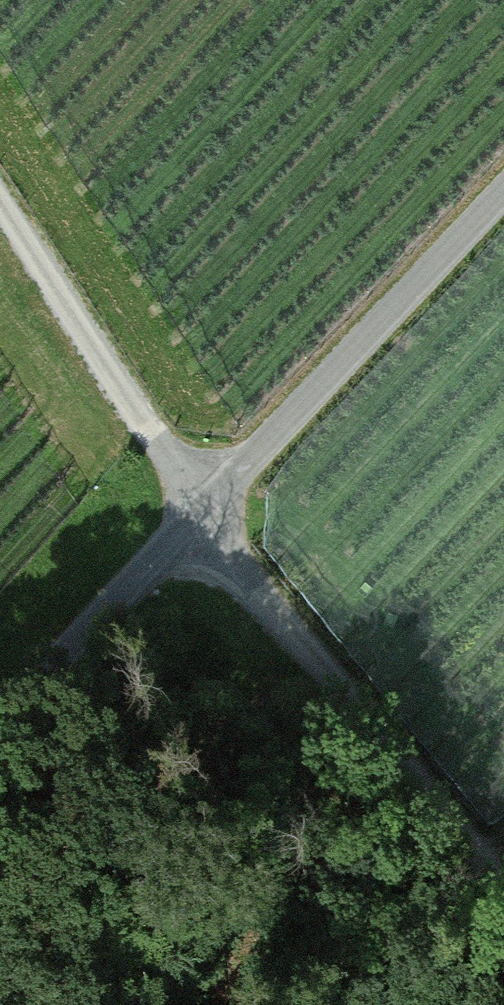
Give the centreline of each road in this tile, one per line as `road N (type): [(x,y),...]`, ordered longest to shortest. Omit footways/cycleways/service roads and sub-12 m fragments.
road 1 (track): [(503,877),(201,510),(0,197)]
road 2 (unclassified): [(503,194),(0,731)]

